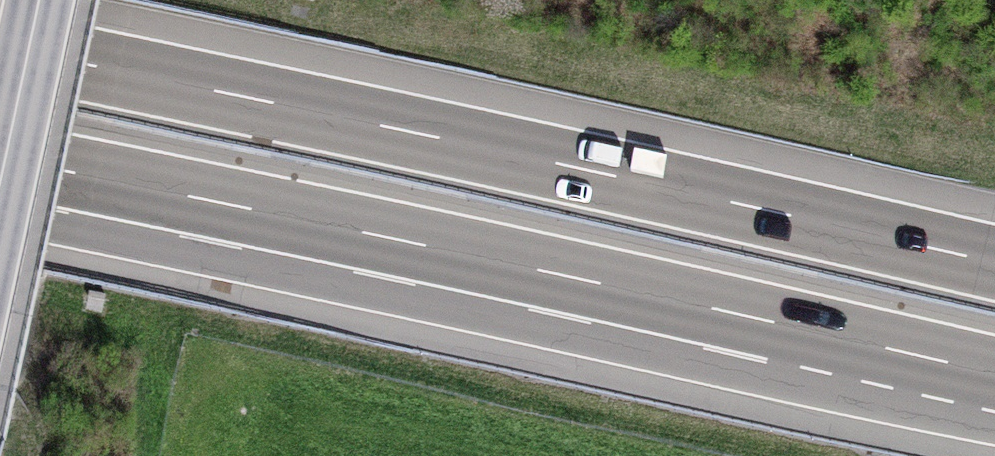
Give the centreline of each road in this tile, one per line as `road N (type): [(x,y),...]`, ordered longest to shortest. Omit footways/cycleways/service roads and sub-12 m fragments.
road 1 (motorway): [(994,262),(0,46)]
road 2 (motorway): [(0,159),(994,375)]
road 3 (secondary): [(0,180),(39,0)]

